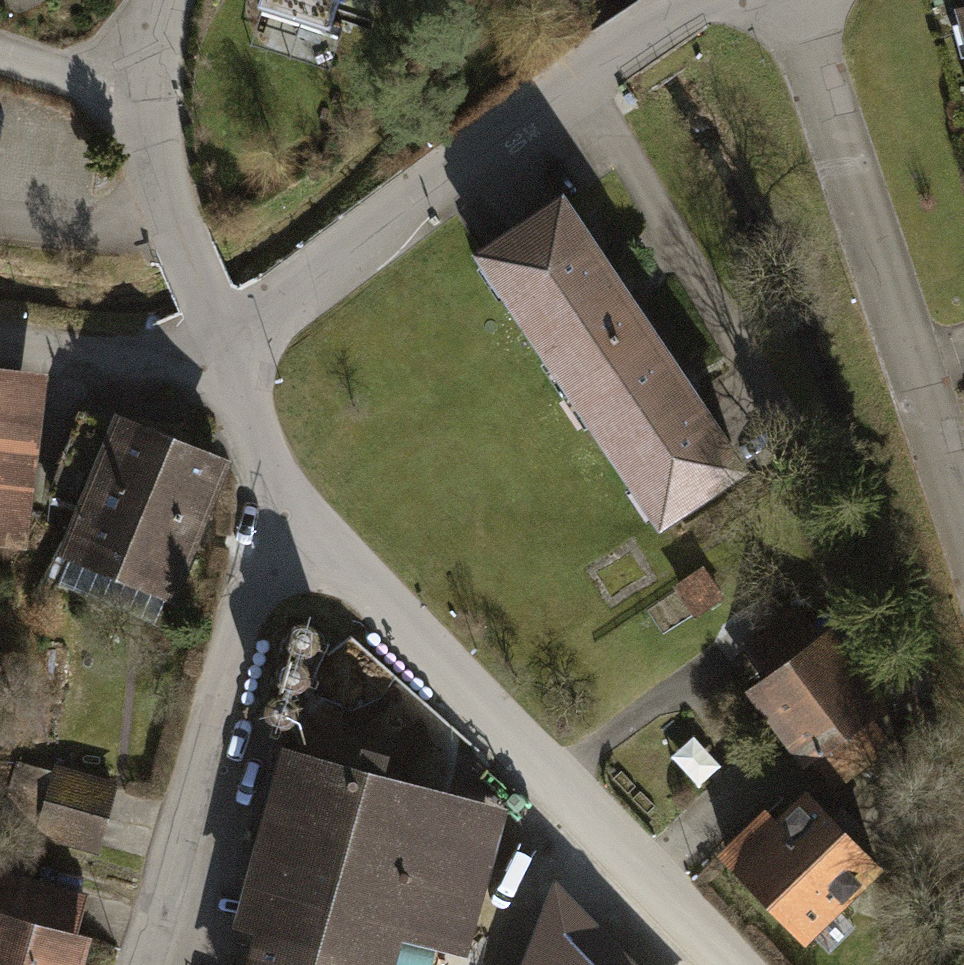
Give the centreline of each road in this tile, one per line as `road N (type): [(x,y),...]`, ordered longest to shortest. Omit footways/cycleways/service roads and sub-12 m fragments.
road 1 (residential): [(322,530),(555,790),(729,964)]
road 2 (residential): [(691,0),(225,344)]
road 3 (residential): [(795,0),(963,518)]
road 4 (residential): [(143,964),(242,617),(266,580),(322,530)]
road 5 (residential): [(225,344),(168,208),(152,147),(151,67),(162,0)]
road 6 (residential): [(225,344),(269,465),(322,530)]
road 7 (track): [(149,96),(0,56)]

